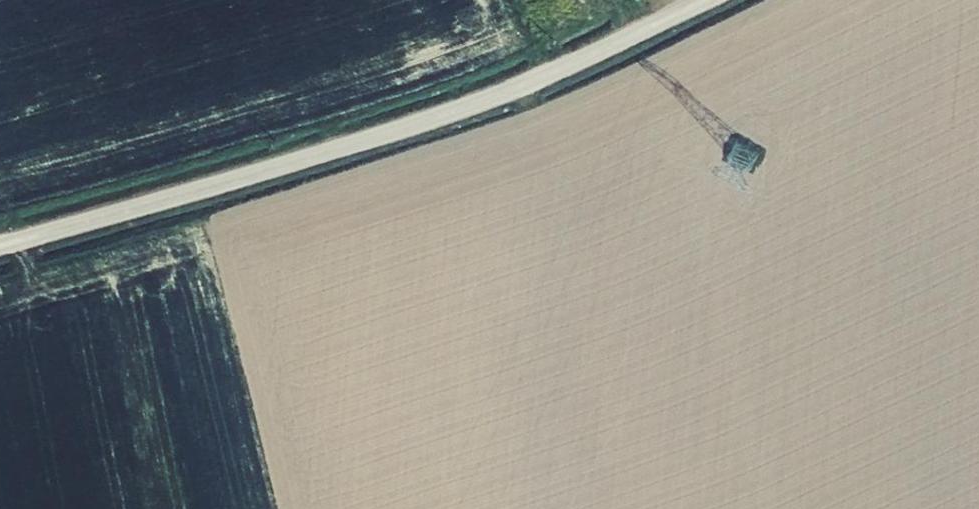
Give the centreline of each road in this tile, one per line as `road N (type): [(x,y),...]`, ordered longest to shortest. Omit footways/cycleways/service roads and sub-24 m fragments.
road 1 (unclassified): [(707,0),(533,80),(411,125),(0,245)]

